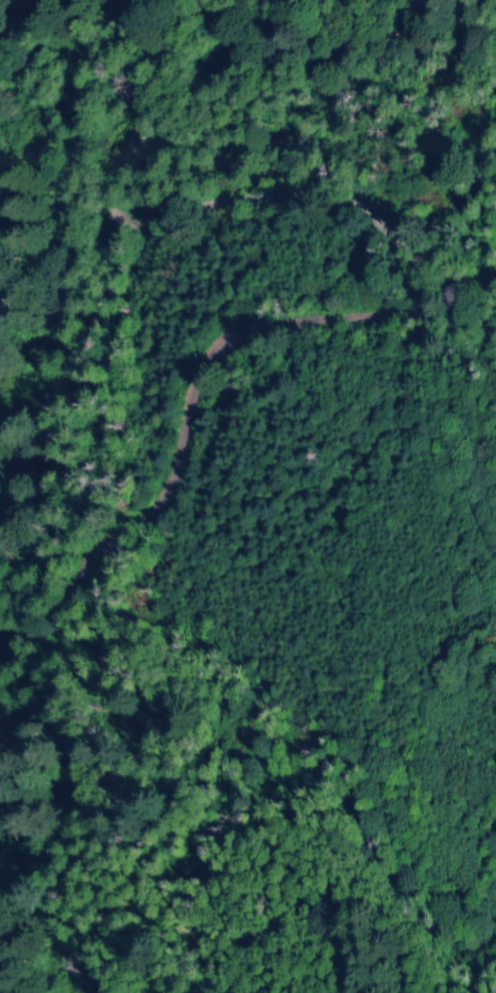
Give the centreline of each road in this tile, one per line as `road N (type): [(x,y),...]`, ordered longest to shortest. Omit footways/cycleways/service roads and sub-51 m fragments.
road 1 (track): [(57,591),(82,631),(266,742),(354,864),(396,992)]
road 2 (residential): [(495,369),(430,311),(332,290),(252,304),(192,358),(155,459),(128,499)]
road 3 (residential): [(0,691),(57,591),(128,499)]

